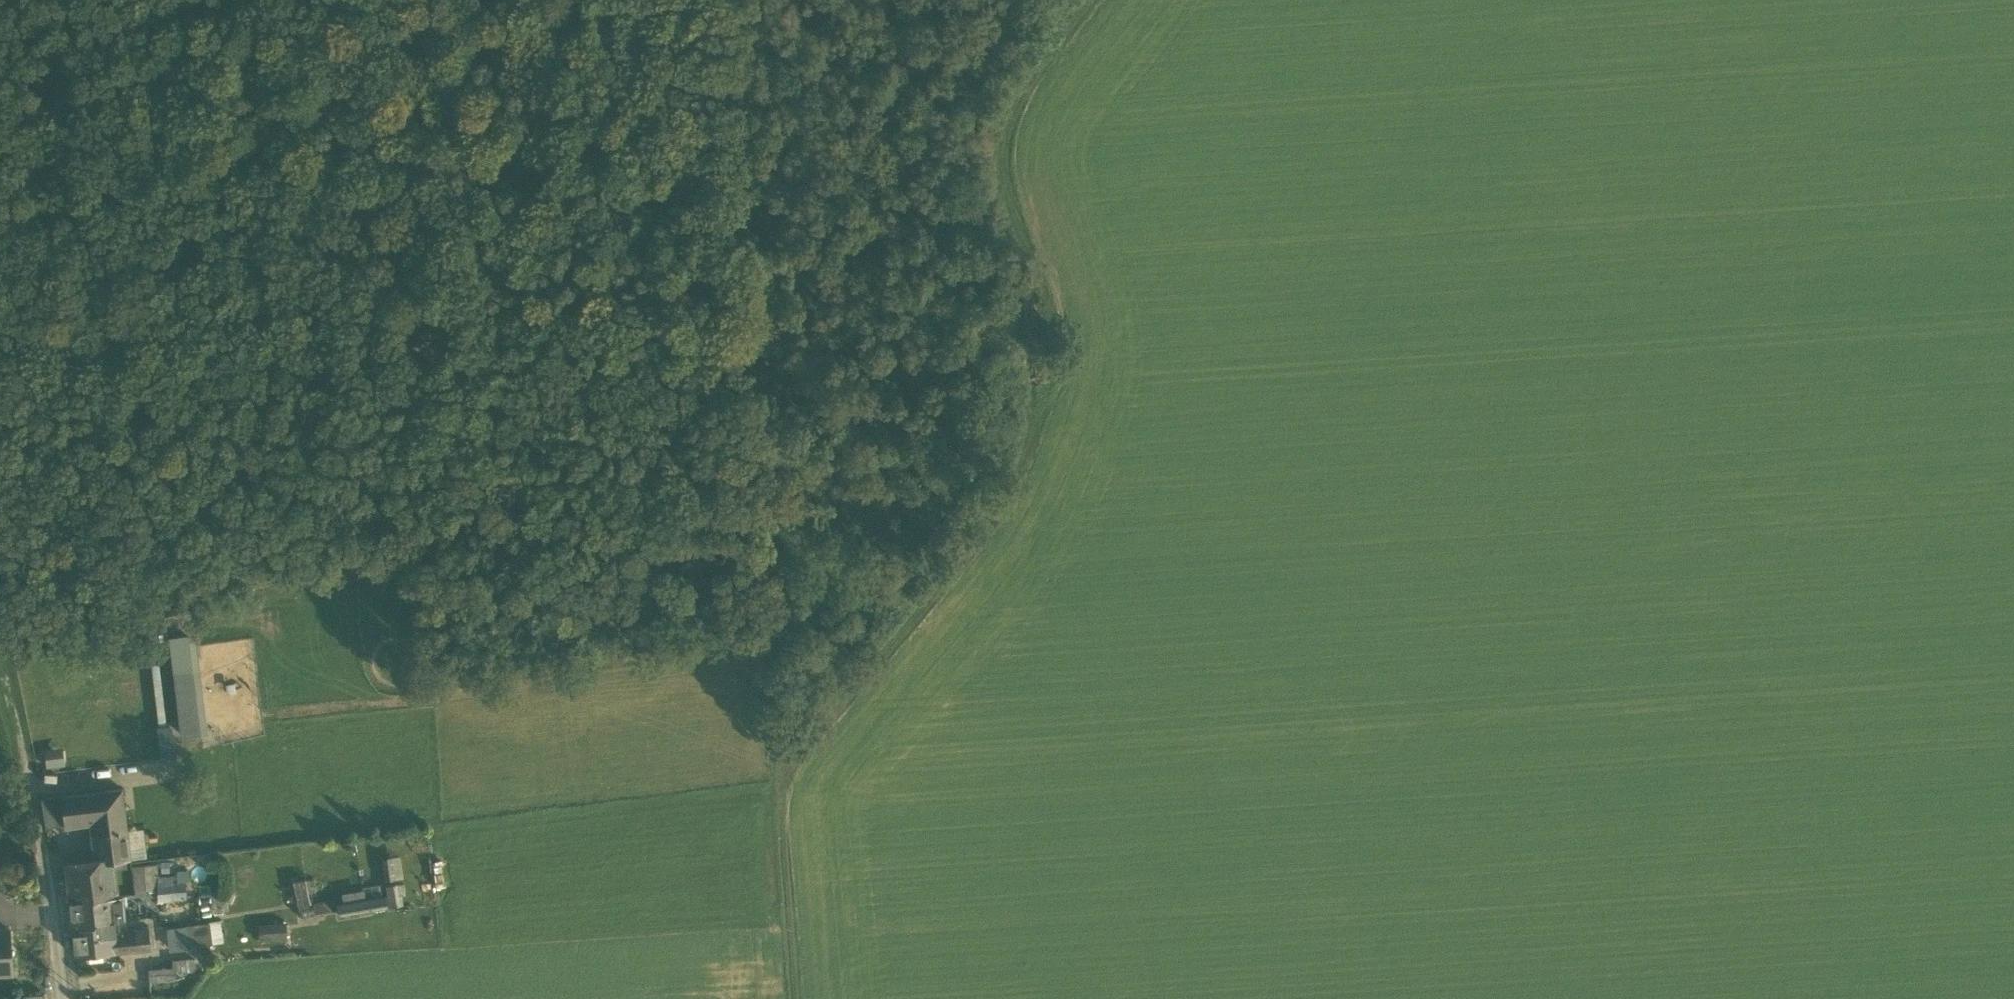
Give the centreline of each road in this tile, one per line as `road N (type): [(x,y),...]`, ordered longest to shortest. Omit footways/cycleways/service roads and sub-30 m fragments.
road 1 (track): [(793,998),(719,0)]
road 2 (track): [(744,325),(484,397),(356,457),(234,542),(136,505),(49,553),(0,648)]
road 3 (residential): [(64,998),(33,787)]
road 4 (track): [(33,787),(0,650)]

